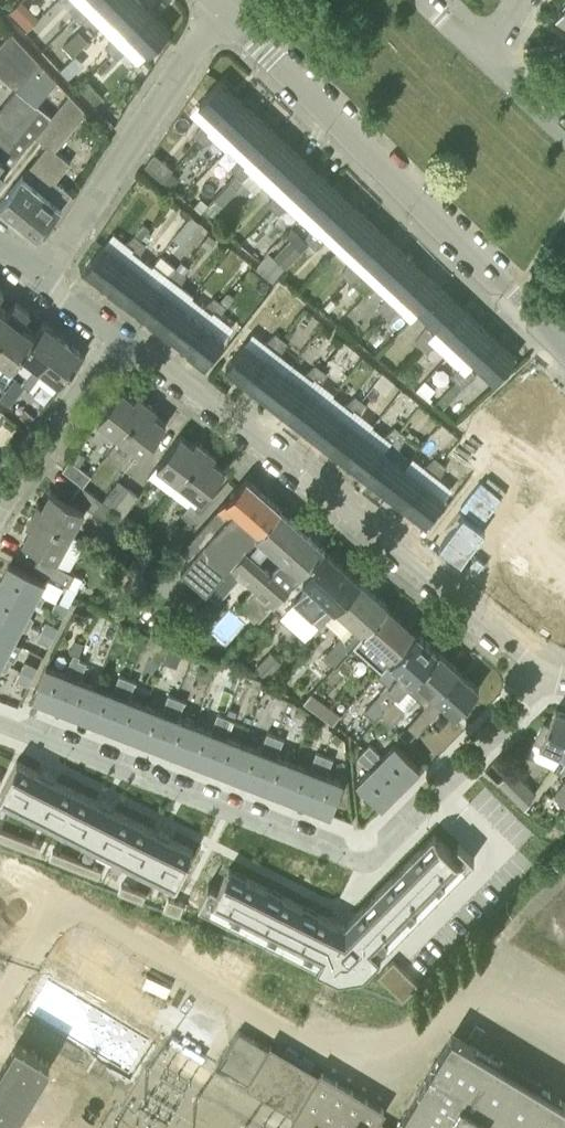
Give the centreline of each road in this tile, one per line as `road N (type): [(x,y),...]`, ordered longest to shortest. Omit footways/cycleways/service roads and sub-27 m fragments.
road 1 (residential): [(0,717),(363,854),(391,842),(552,675)]
road 2 (residential): [(552,675),(122,341)]
road 3 (residential): [(564,343),(219,10)]
road 4 (residential): [(45,278),(219,10)]
road 5 (residential): [(0,505),(122,341)]

